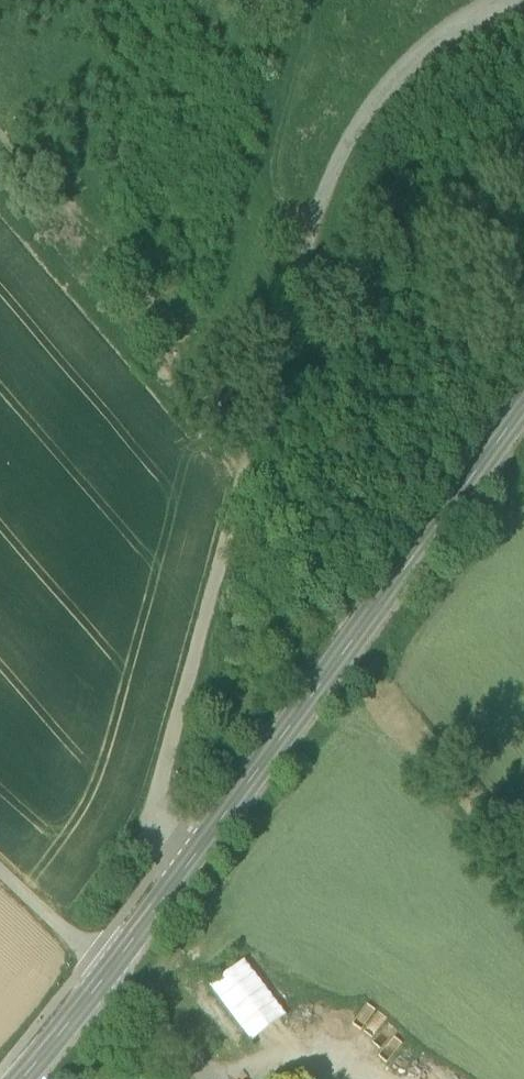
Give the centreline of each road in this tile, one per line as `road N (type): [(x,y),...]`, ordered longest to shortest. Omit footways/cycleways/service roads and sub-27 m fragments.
road 1 (track): [(174,844),(151,815),(321,206),(350,143),(390,87),(493,9)]
road 2 (tertiary): [(20,1078),(192,860),(523,398)]
road 3 (track): [(0,93),(29,126),(128,194),(210,179),(243,182),(316,224)]
road 4 (track): [(222,180),(166,105),(114,1)]
road 5 (track): [(276,198),(275,165),(307,55),(304,24)]
road 6 (track): [(94,952),(0,868)]

